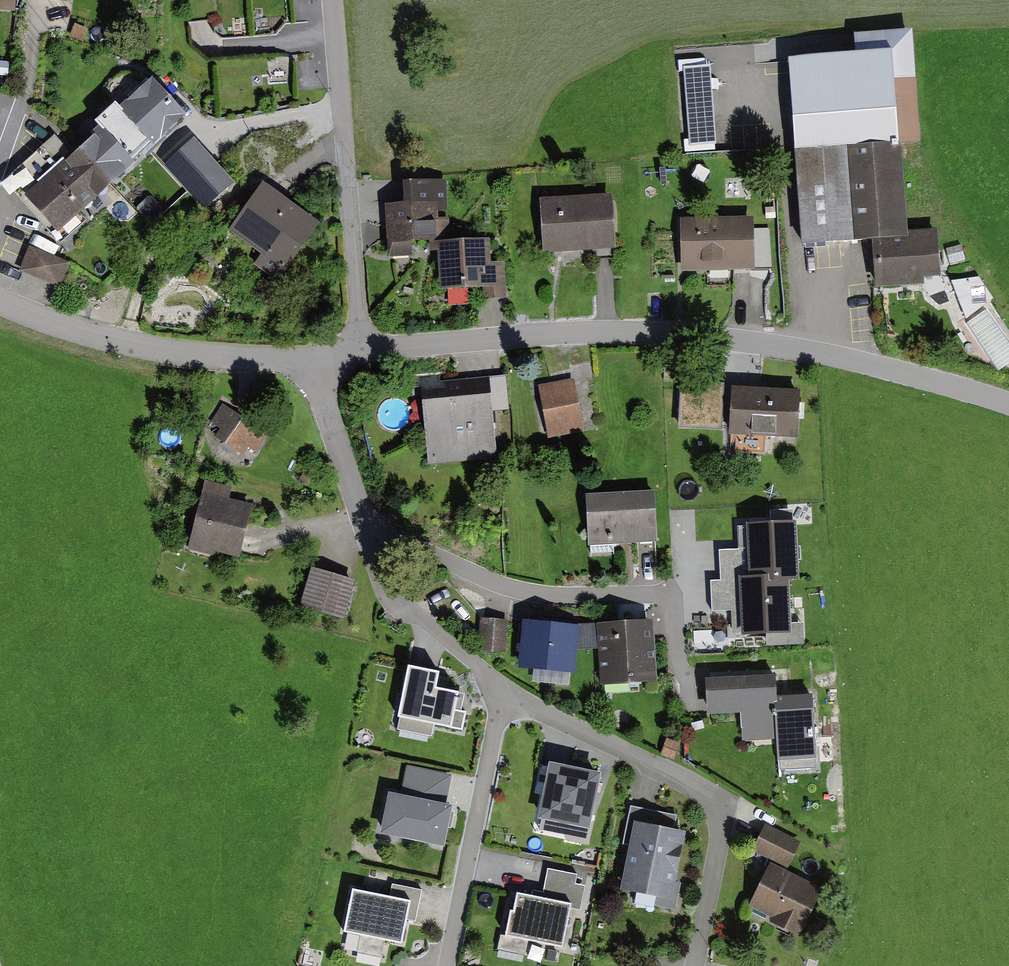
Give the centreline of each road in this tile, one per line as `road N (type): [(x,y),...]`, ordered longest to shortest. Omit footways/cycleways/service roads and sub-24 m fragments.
road 1 (residential): [(1008,405),(877,367),(716,338),(552,335),(360,352)]
road 2 (residential): [(694,965),(718,852),(713,812),(661,769),(502,692)]
road 3 (residential): [(335,0),(360,352)]
road 4 (residential): [(674,591),(536,596),(365,528)]
road 5 (residential): [(314,359),(125,344),(0,303)]
road 6 (residential): [(502,692),(447,965)]
road 7 (residential): [(502,692),(402,602),(381,572),(365,528)]
road 8 (residential): [(365,528),(314,359)]

